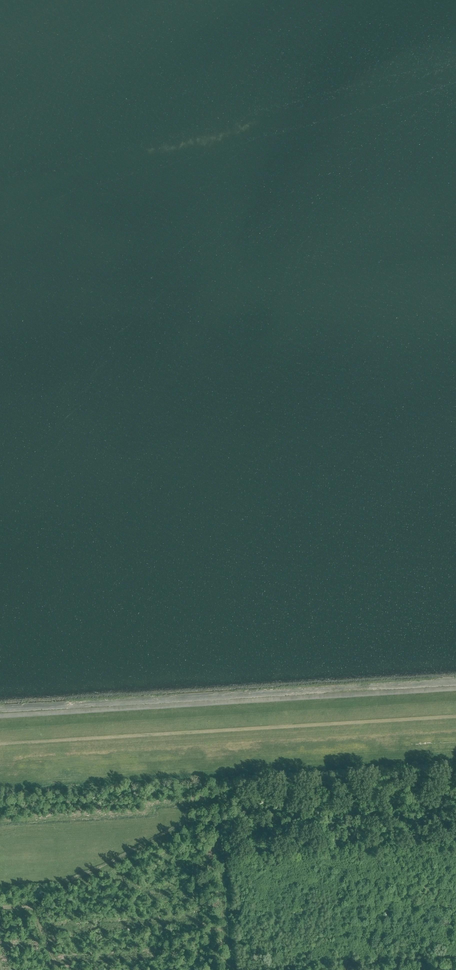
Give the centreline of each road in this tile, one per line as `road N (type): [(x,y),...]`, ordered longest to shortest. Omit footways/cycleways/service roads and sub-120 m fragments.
road 1 (track): [(455,718),(0,744)]

